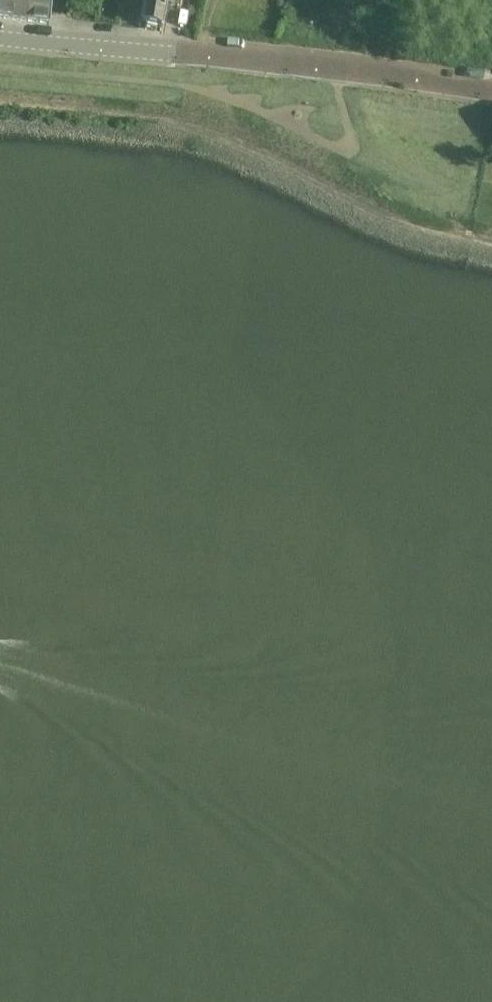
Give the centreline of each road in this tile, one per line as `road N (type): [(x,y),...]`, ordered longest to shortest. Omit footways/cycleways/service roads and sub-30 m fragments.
road 1 (residential): [(0,36),(491,89)]

